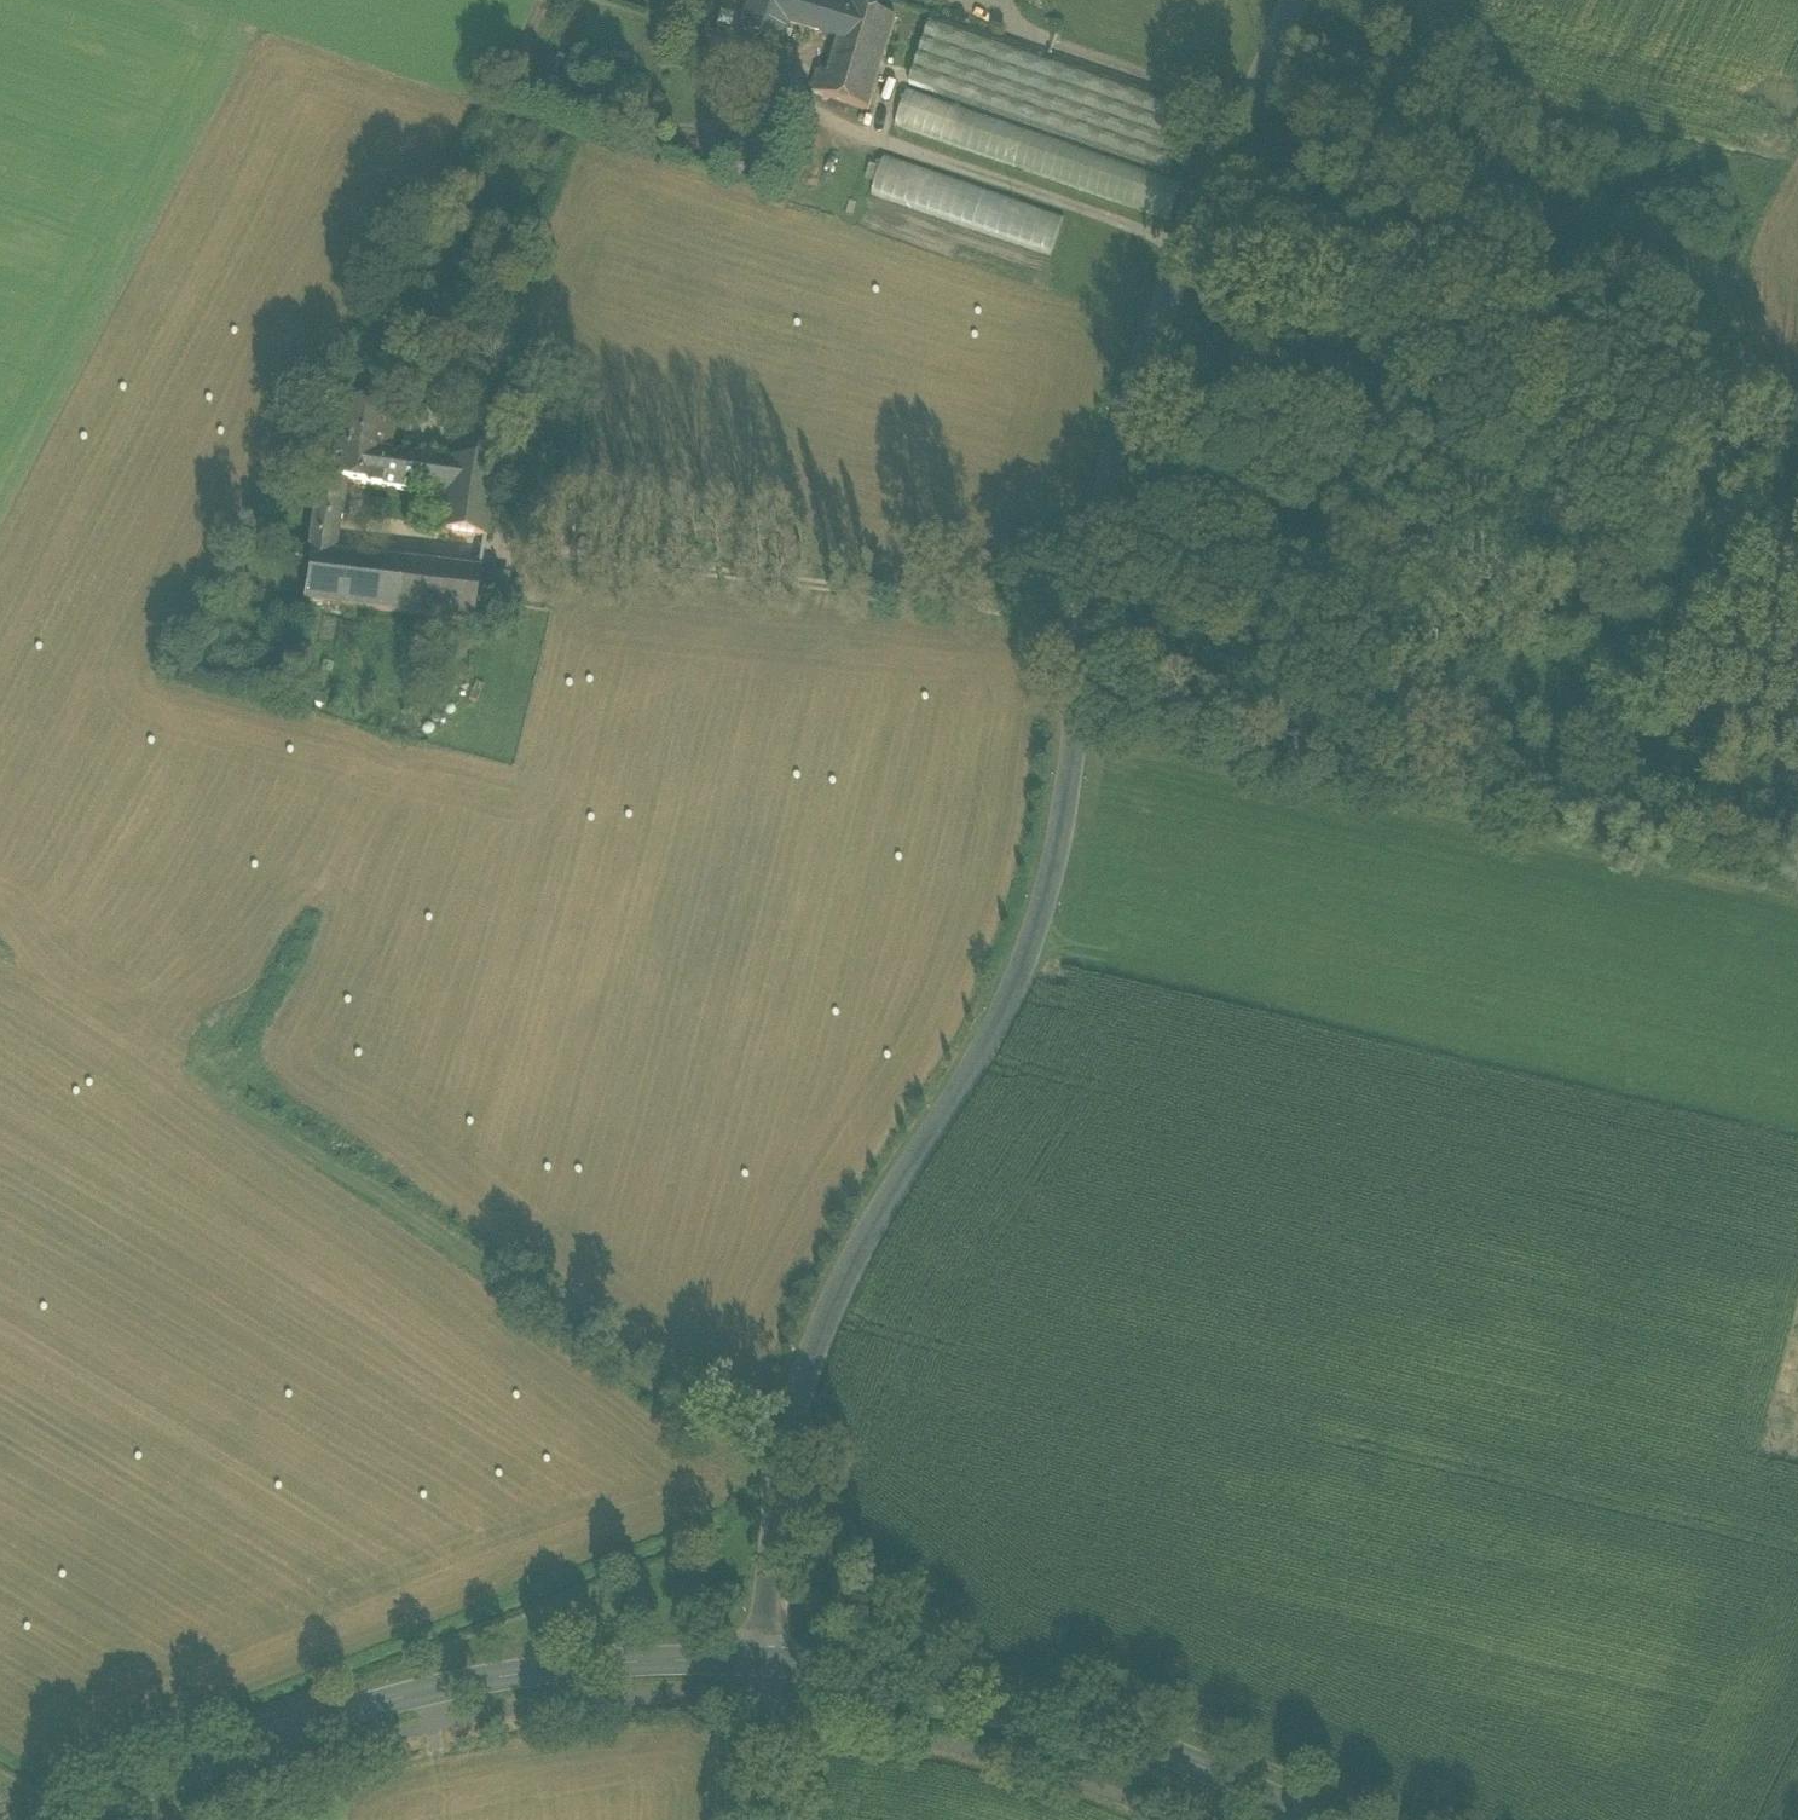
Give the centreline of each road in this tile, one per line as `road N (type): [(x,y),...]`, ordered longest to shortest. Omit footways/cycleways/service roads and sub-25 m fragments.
road 1 (unclassified): [(773,1657),(793,1437),(859,1264),(1002,1014),(1052,863),(1137,371),(1296,0)]
road 2 (tertiary): [(66,1819),(318,1722),(515,1674),(599,1662),(773,1657)]
road 3 (tertiary): [(773,1657),(954,1681),(1041,1704),(1331,1819)]

